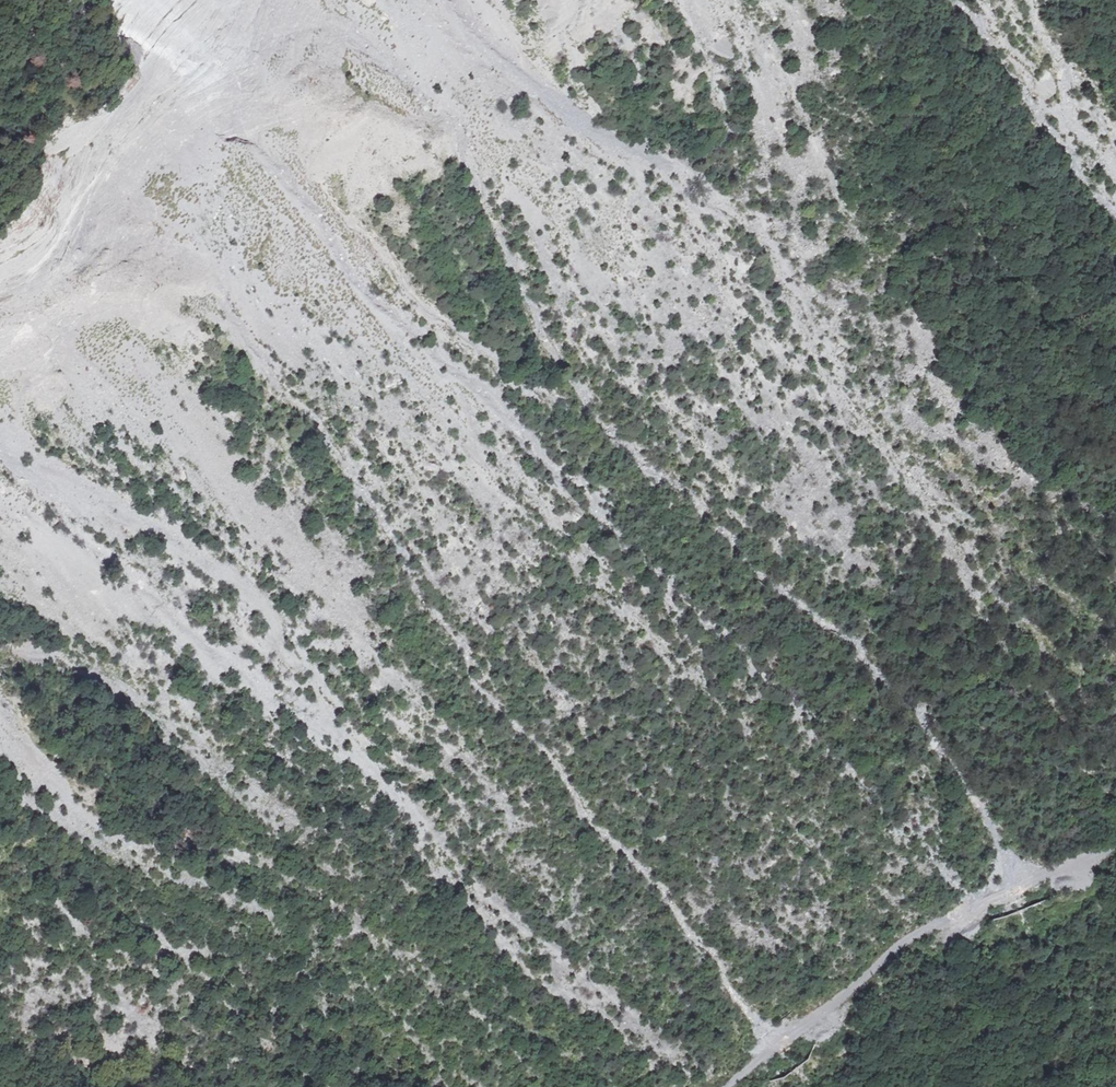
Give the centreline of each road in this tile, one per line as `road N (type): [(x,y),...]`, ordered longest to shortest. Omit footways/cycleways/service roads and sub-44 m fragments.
road 1 (track): [(1115,844),(914,934),(727,1086)]

